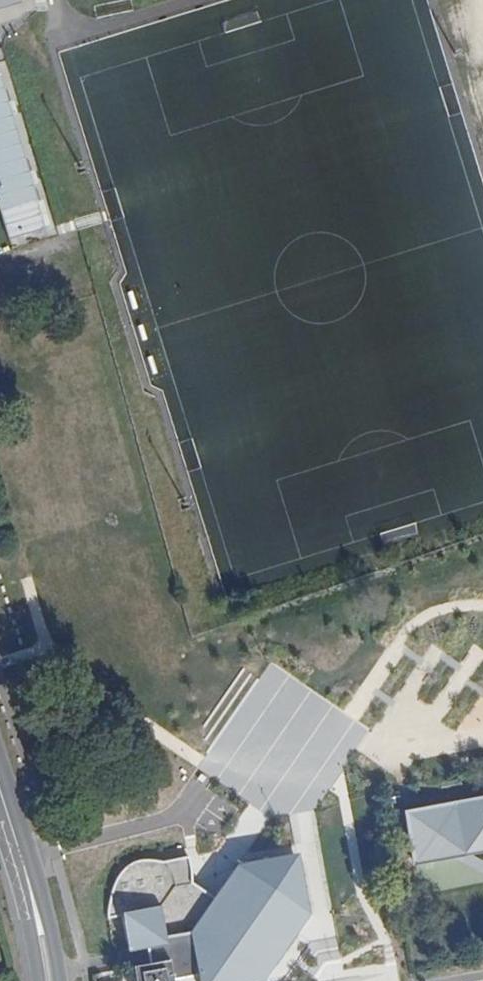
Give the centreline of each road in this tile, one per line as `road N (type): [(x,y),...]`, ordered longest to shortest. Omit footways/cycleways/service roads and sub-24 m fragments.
road 1 (tertiary): [(60,980),(23,860)]
road 2 (tertiary): [(23,860),(38,980)]

